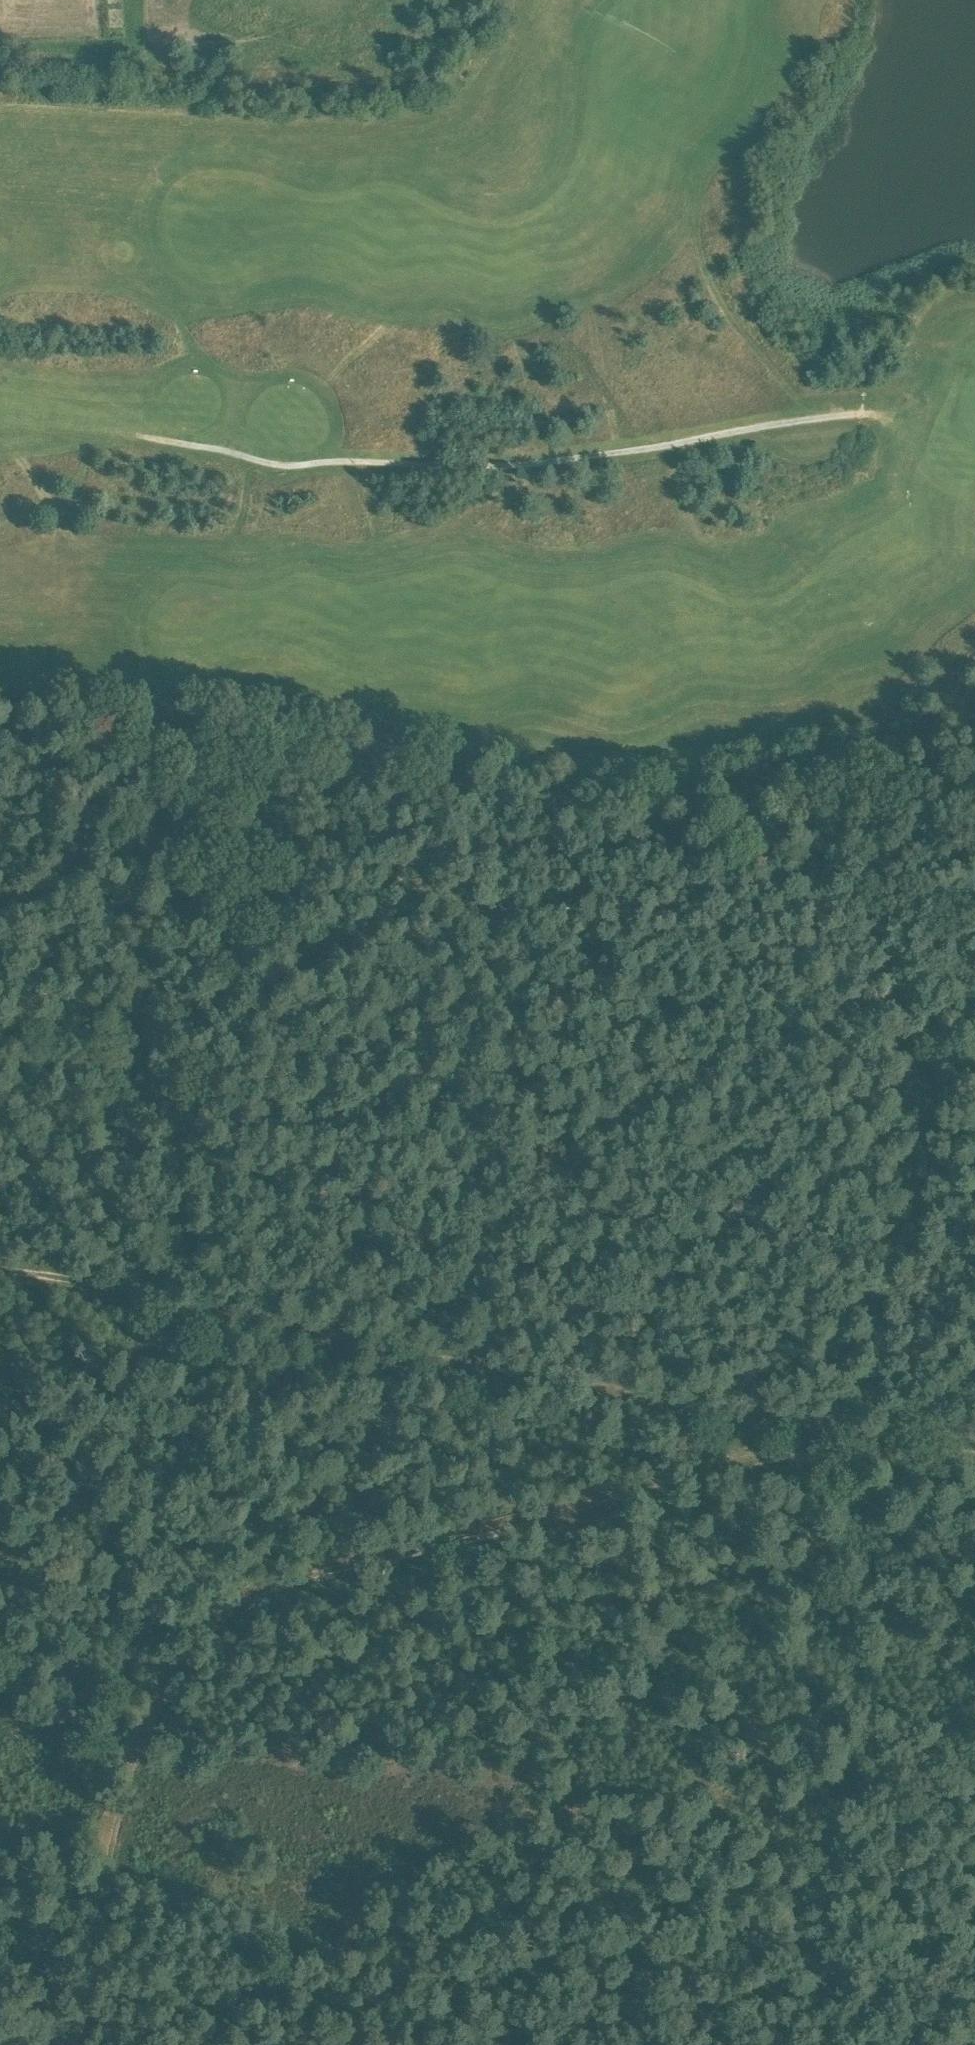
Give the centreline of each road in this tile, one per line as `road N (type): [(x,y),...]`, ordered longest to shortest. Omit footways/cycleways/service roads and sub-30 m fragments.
road 1 (track): [(824,1422),(585,1508),(227,1606),(186,1633),(117,1831),(76,2044)]
road 2 (track): [(974,1448),(0,1266)]
road 3 (track): [(813,2044),(832,1924),(875,1432)]

